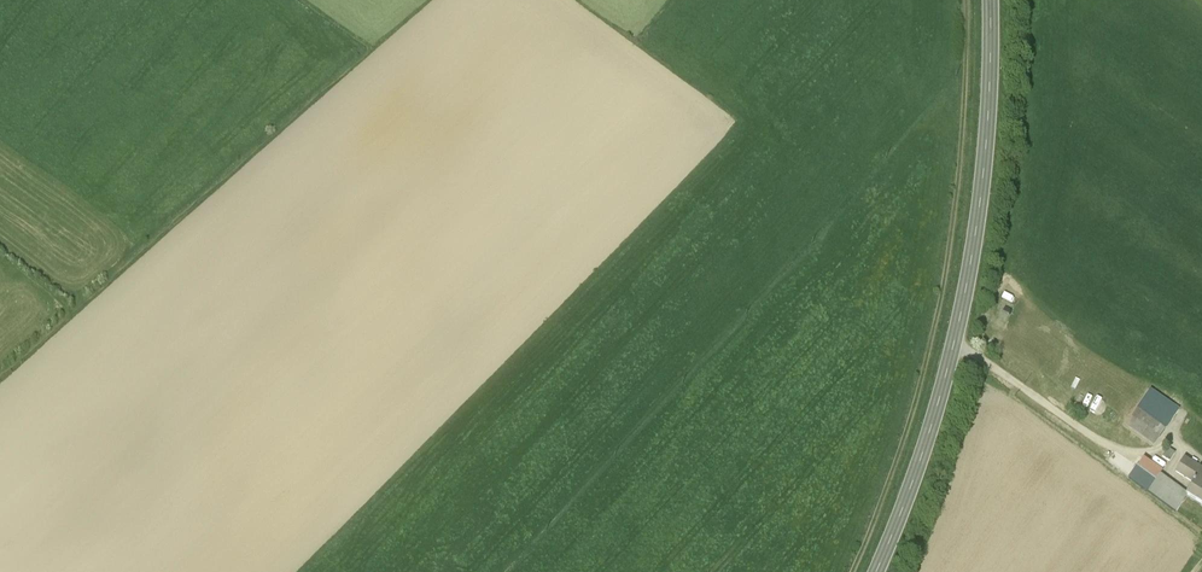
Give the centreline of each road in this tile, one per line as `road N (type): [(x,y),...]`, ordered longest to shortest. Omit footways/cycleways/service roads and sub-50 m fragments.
road 1 (track): [(563,0),(738,126),(292,571)]
road 2 (track): [(0,387),(444,0)]
road 3 (secondary): [(987,0),(989,111),(971,273),(932,438),(874,571)]
road 4 (track): [(966,0),(965,98),(946,268),(907,429),(849,571)]

